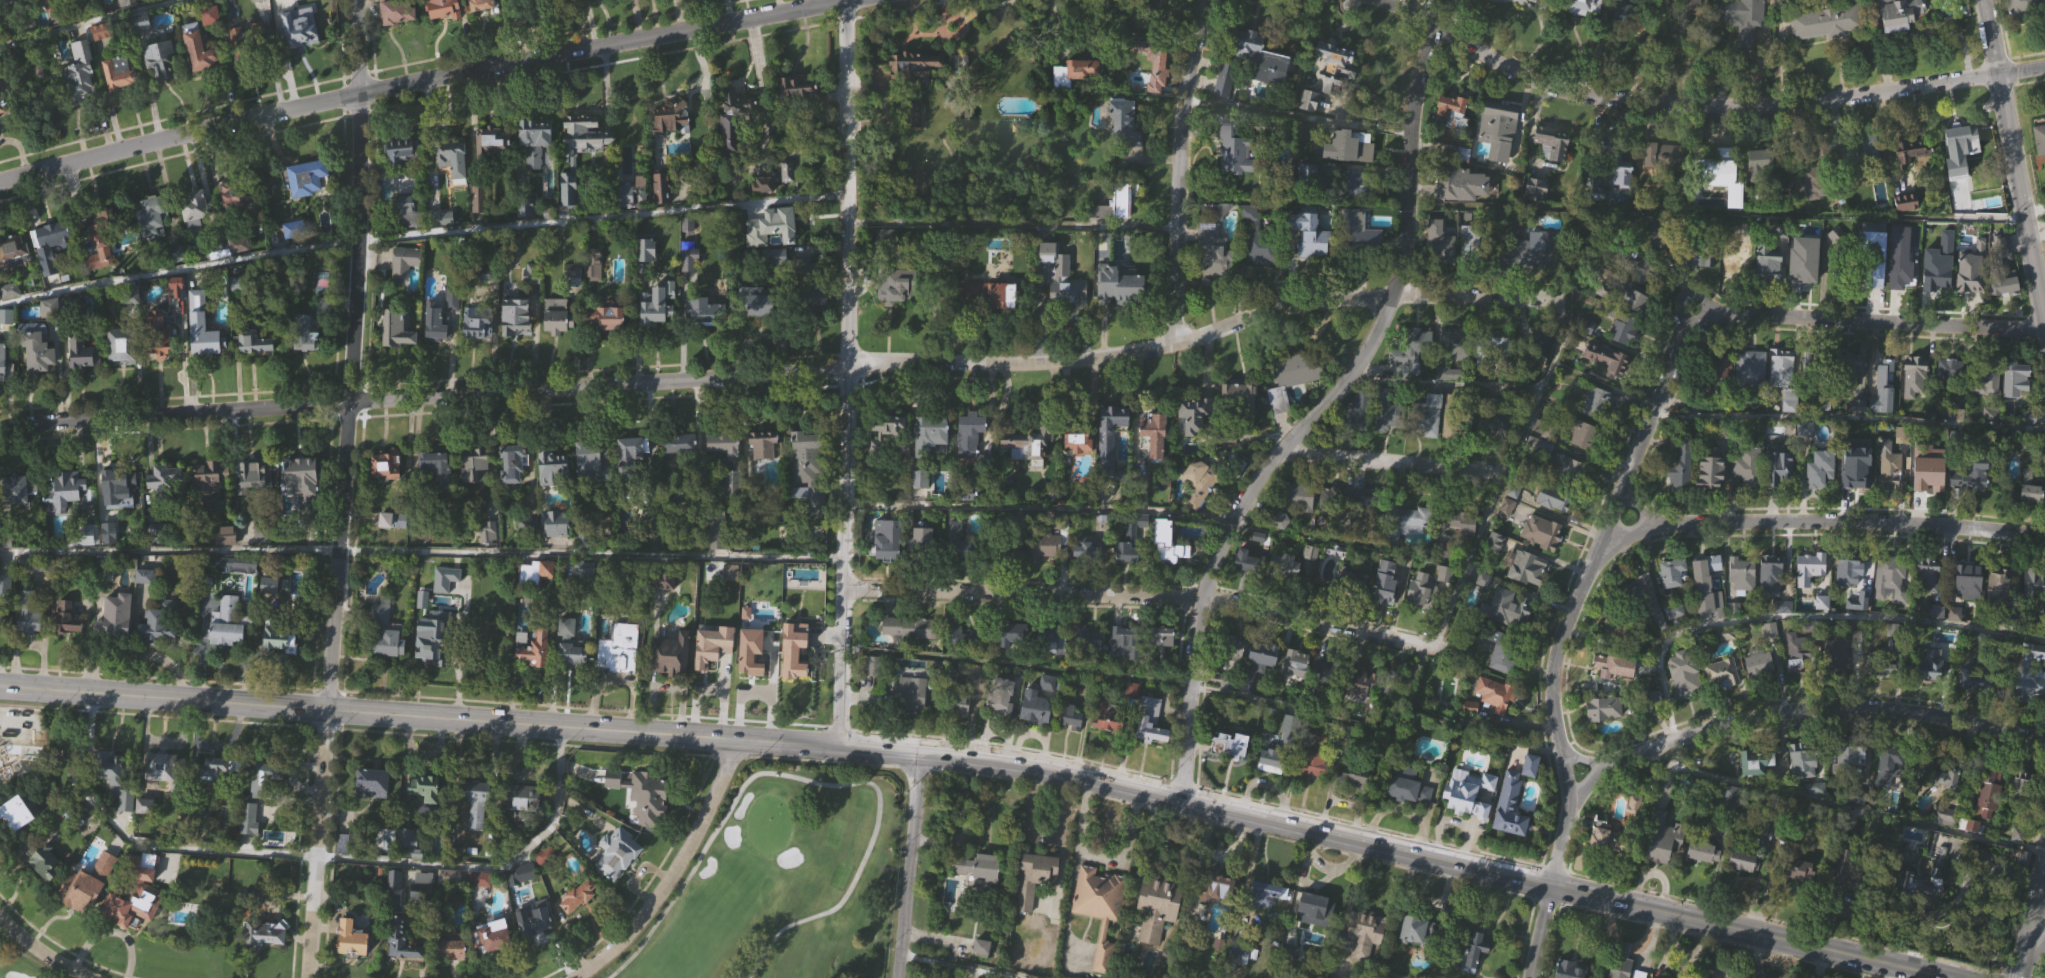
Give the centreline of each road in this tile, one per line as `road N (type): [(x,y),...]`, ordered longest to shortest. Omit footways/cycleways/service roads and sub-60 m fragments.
road 1 (tertiary): [(1941,977),(1003,763),(0,689)]
road 2 (residential): [(0,428),(879,364),(1085,361),(1299,305),(1391,297),(1559,301)]
road 3 (residential): [(298,977),(329,711),(358,280),(356,0)]
road 4 (residential): [(0,182),(361,94),(855,0)]
road 5 (residential): [(1182,800),(1206,573),(1260,474),(1327,403),(1380,325),(1404,252),(1416,86),(1435,24)]
road 6 (residential): [(836,747),(849,1)]
road 7 (residential): [(1528,977),(1565,808),(1552,682),(1556,645),(1686,334),(1702,322)]
road 8 (residential): [(1377,0),(1540,85),(1635,104),(1807,103),(2044,67)]
road 9 (residential): [(843,589),(1200,599),(1436,650)]
road 10 (residential): [(1565,808),(1594,775),(1623,758),(1760,713),(1888,709),(2044,741)]
road 11 (residential): [(1600,542),(1648,526),(1838,522),(2044,537)]
road 12 (residential): [(313,854),(441,866),(505,860),(550,825),(563,727)]
road 13 (residential): [(1178,342),(1182,107),(1204,0)]
road 14 (residential): [(1702,322),(1731,314),(2044,332)]
road 15 (residential): [(2044,316),(1985,0)]
road 16 (residential): [(575,977),(632,927),(682,856),(726,774),(730,739)]
road 17 (residential): [(1280,450),(1504,477)]
road 18 (residential): [(897,977),(919,753)]

